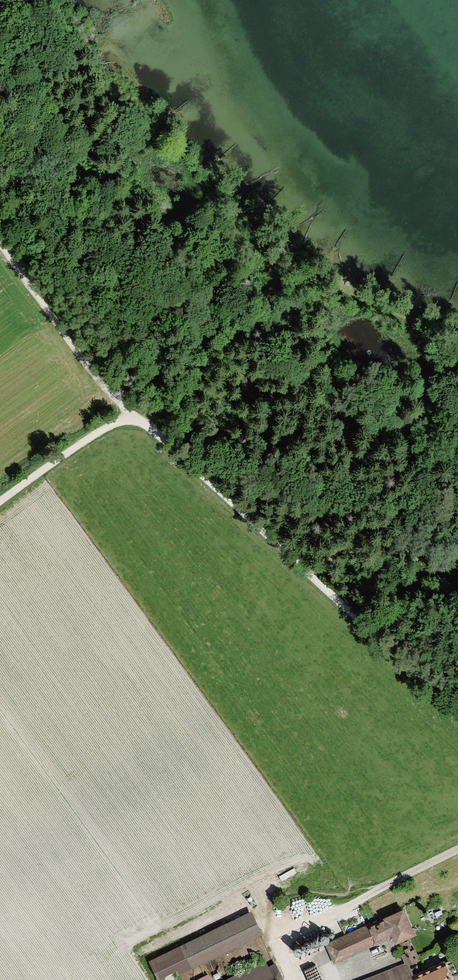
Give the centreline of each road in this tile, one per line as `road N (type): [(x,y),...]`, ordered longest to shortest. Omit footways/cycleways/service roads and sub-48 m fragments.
road 1 (track): [(127,415),(457,710)]
road 2 (track): [(127,415),(0,245)]
road 3 (track): [(0,506),(127,415)]

